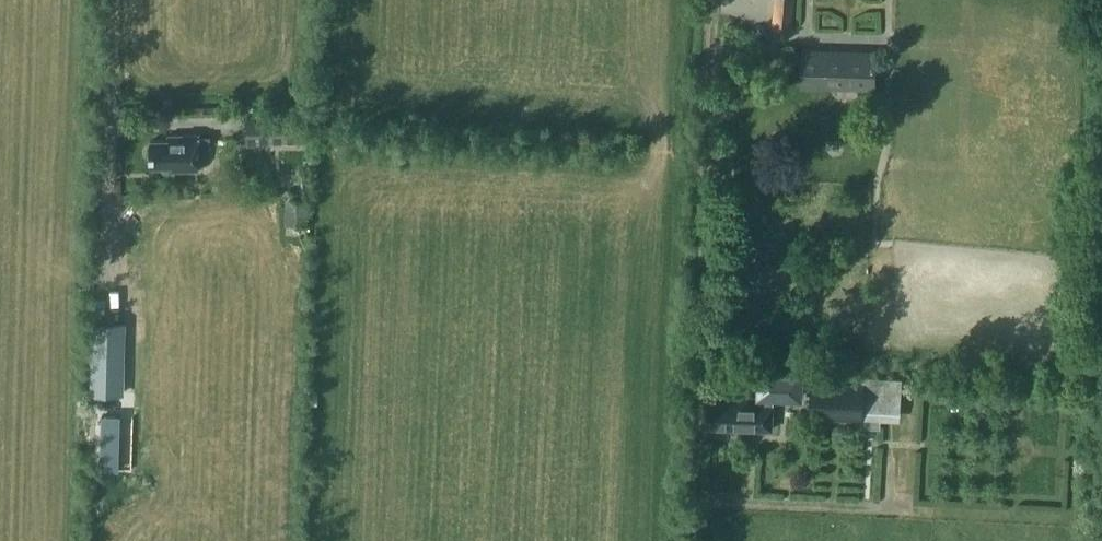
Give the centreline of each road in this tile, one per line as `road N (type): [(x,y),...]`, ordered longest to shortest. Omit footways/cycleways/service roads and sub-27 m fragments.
road 1 (track): [(693,540),(705,0)]
road 2 (track): [(113,0),(106,304)]

